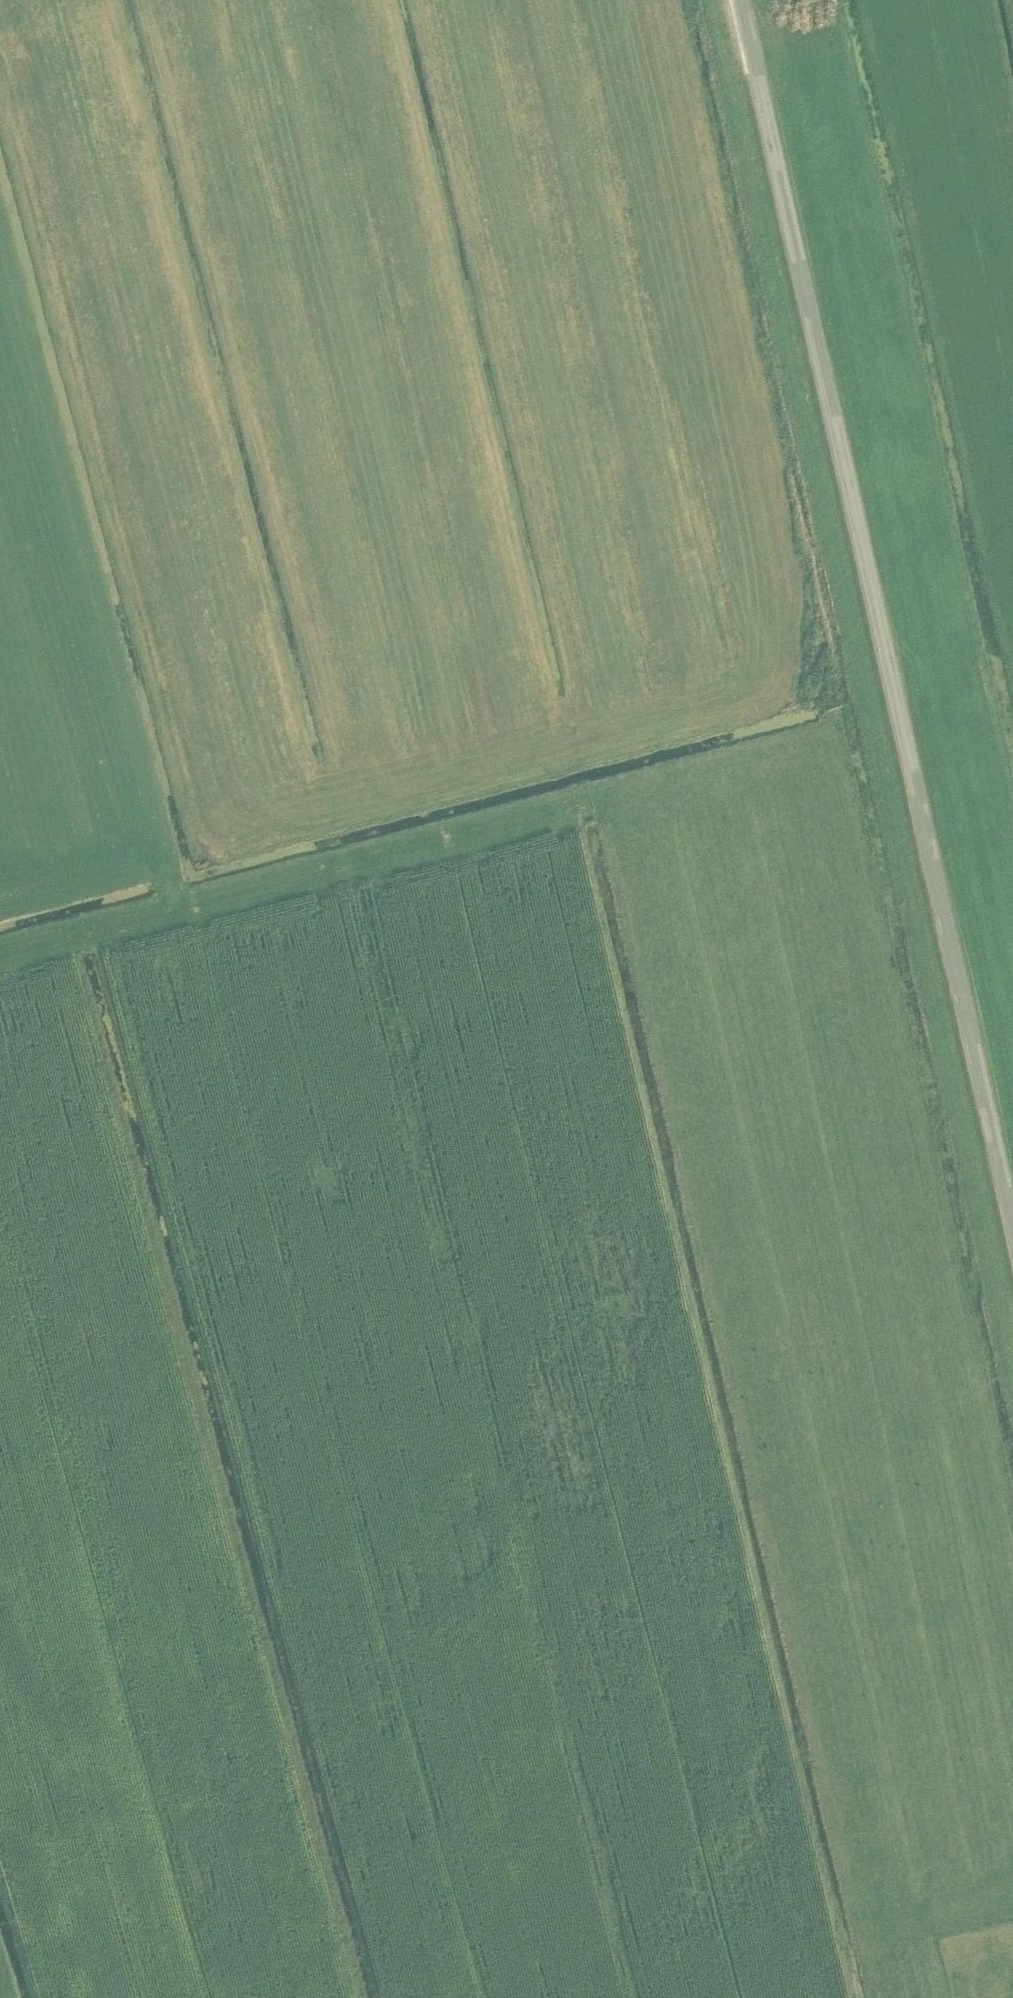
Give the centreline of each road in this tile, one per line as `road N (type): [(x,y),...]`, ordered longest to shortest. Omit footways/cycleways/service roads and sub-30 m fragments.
road 1 (unclassified): [(734,0),(1012,1254)]

